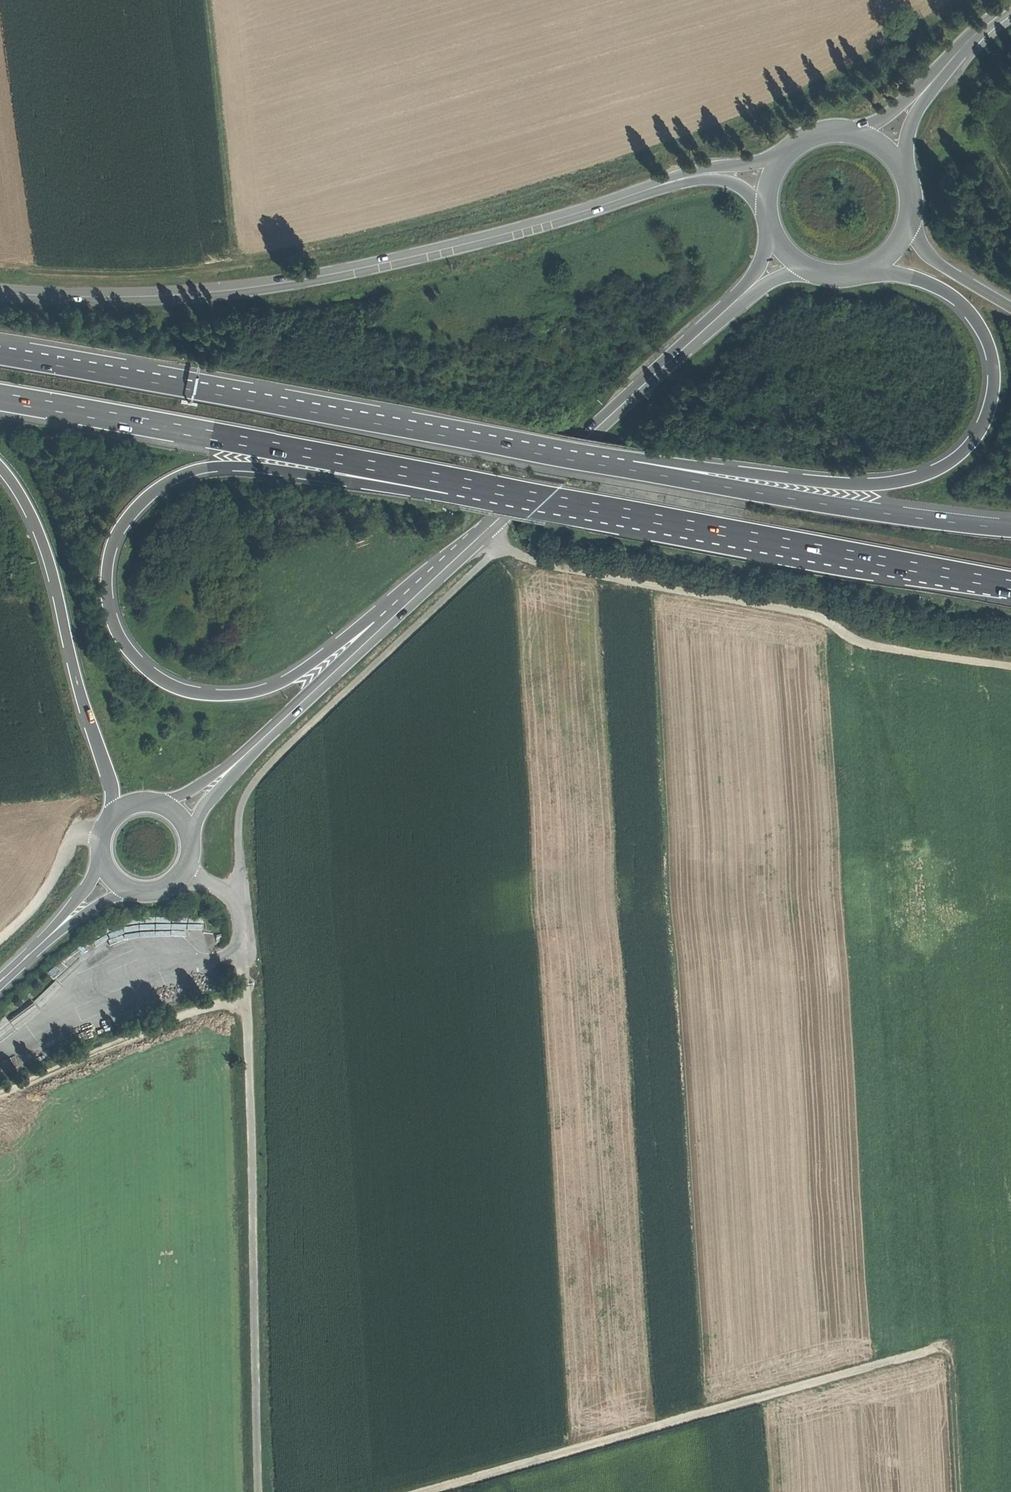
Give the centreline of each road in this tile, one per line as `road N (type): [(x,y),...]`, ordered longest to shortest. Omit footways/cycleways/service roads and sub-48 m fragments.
road 1 (trunk): [(399,611),(277,683),(248,693),(188,690),(160,679),(119,634),(105,587),(107,564),(113,541),(141,502),(205,468),(250,466),(450,497),(514,487)]
road 2 (secondary): [(0,291),(125,299),(268,287),(433,254),(708,172)]
road 3 (trunk): [(861,272),(937,286),(984,333),(994,385),(988,415),(952,460),(883,483),(653,460),(604,464)]
road 4 (trunk): [(604,464),(0,354)]
road 5 (track): [(957,1347),(435,1491)]
road 6 (trunk): [(0,398),(514,487)]
road 7 (trunk): [(514,487),(1010,580)]
road 8 (secondary): [(399,611),(737,300)]
road 9 (trunk): [(1010,528),(604,464)]
road 10 (motorway): [(0,473),(40,541),(117,813)]
road 11 (track): [(246,999),(0,1093)]
road 12 (secondary): [(227,773),(399,611)]
road 13 (track): [(103,836),(78,836),(66,846),(62,871),(0,938)]
road 14 (track): [(957,1347),(964,1491)]
road 15 (trunk): [(1010,305),(939,262),(922,246),(912,213)]

